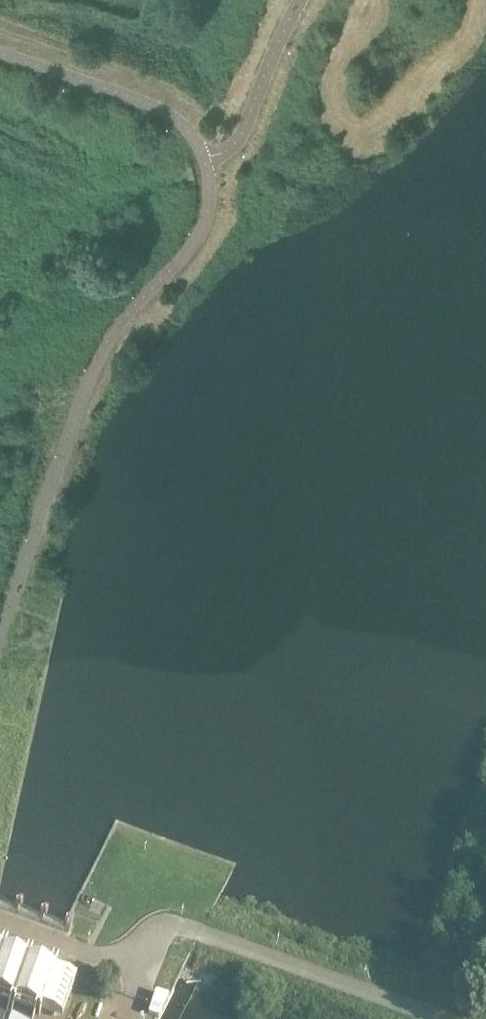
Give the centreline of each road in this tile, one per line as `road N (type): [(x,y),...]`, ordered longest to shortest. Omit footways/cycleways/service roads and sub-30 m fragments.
road 1 (unclassified): [(64,953),(116,968),(138,961),(166,928),(434,1018)]

